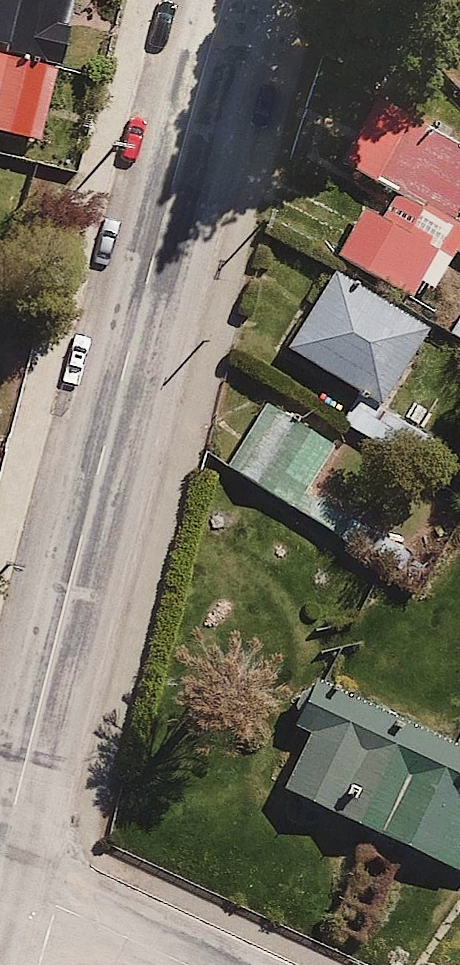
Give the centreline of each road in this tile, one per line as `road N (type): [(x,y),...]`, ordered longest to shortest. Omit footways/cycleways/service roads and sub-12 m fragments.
road 1 (residential): [(0,862),(224,0)]
road 2 (tertiary): [(0,877),(186,964)]

